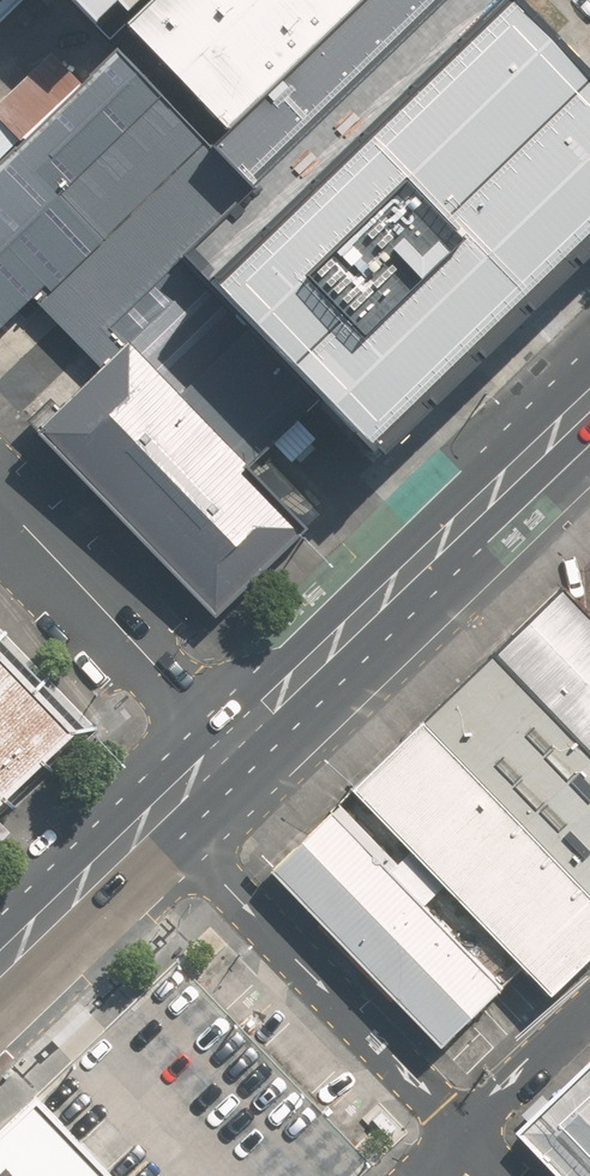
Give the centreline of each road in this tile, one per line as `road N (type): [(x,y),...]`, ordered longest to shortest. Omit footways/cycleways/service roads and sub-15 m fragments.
road 1 (primary): [(226,741),(589,396)]
road 2 (residential): [(160,804),(454,1133)]
road 3 (residential): [(0,503),(226,741)]
road 4 (primary): [(0,960),(160,804)]
road 5 (residential): [(589,1003),(454,1133)]

